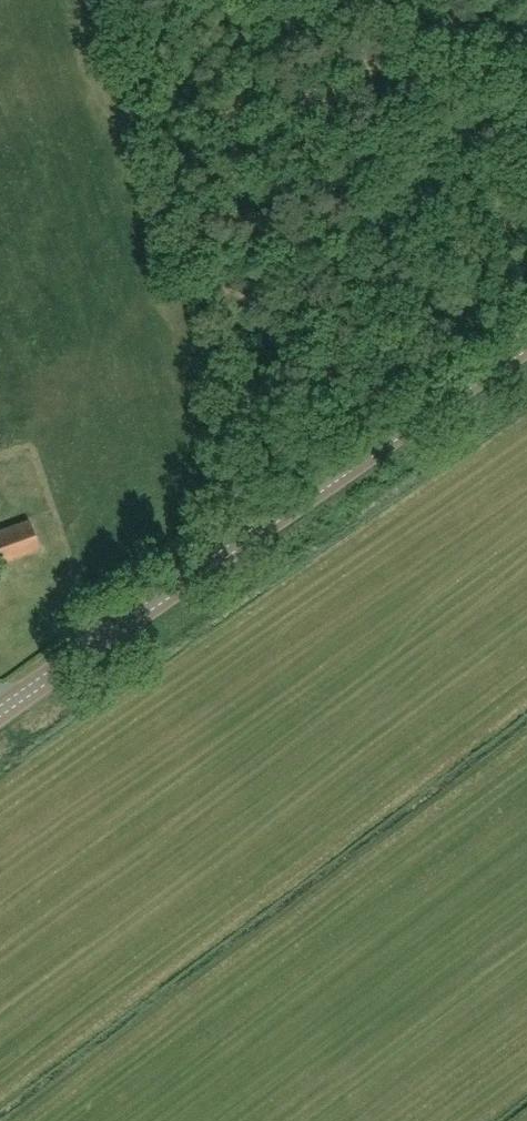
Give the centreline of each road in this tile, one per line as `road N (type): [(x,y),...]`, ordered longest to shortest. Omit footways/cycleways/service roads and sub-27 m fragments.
road 1 (tertiary): [(0,718),(526,349)]

